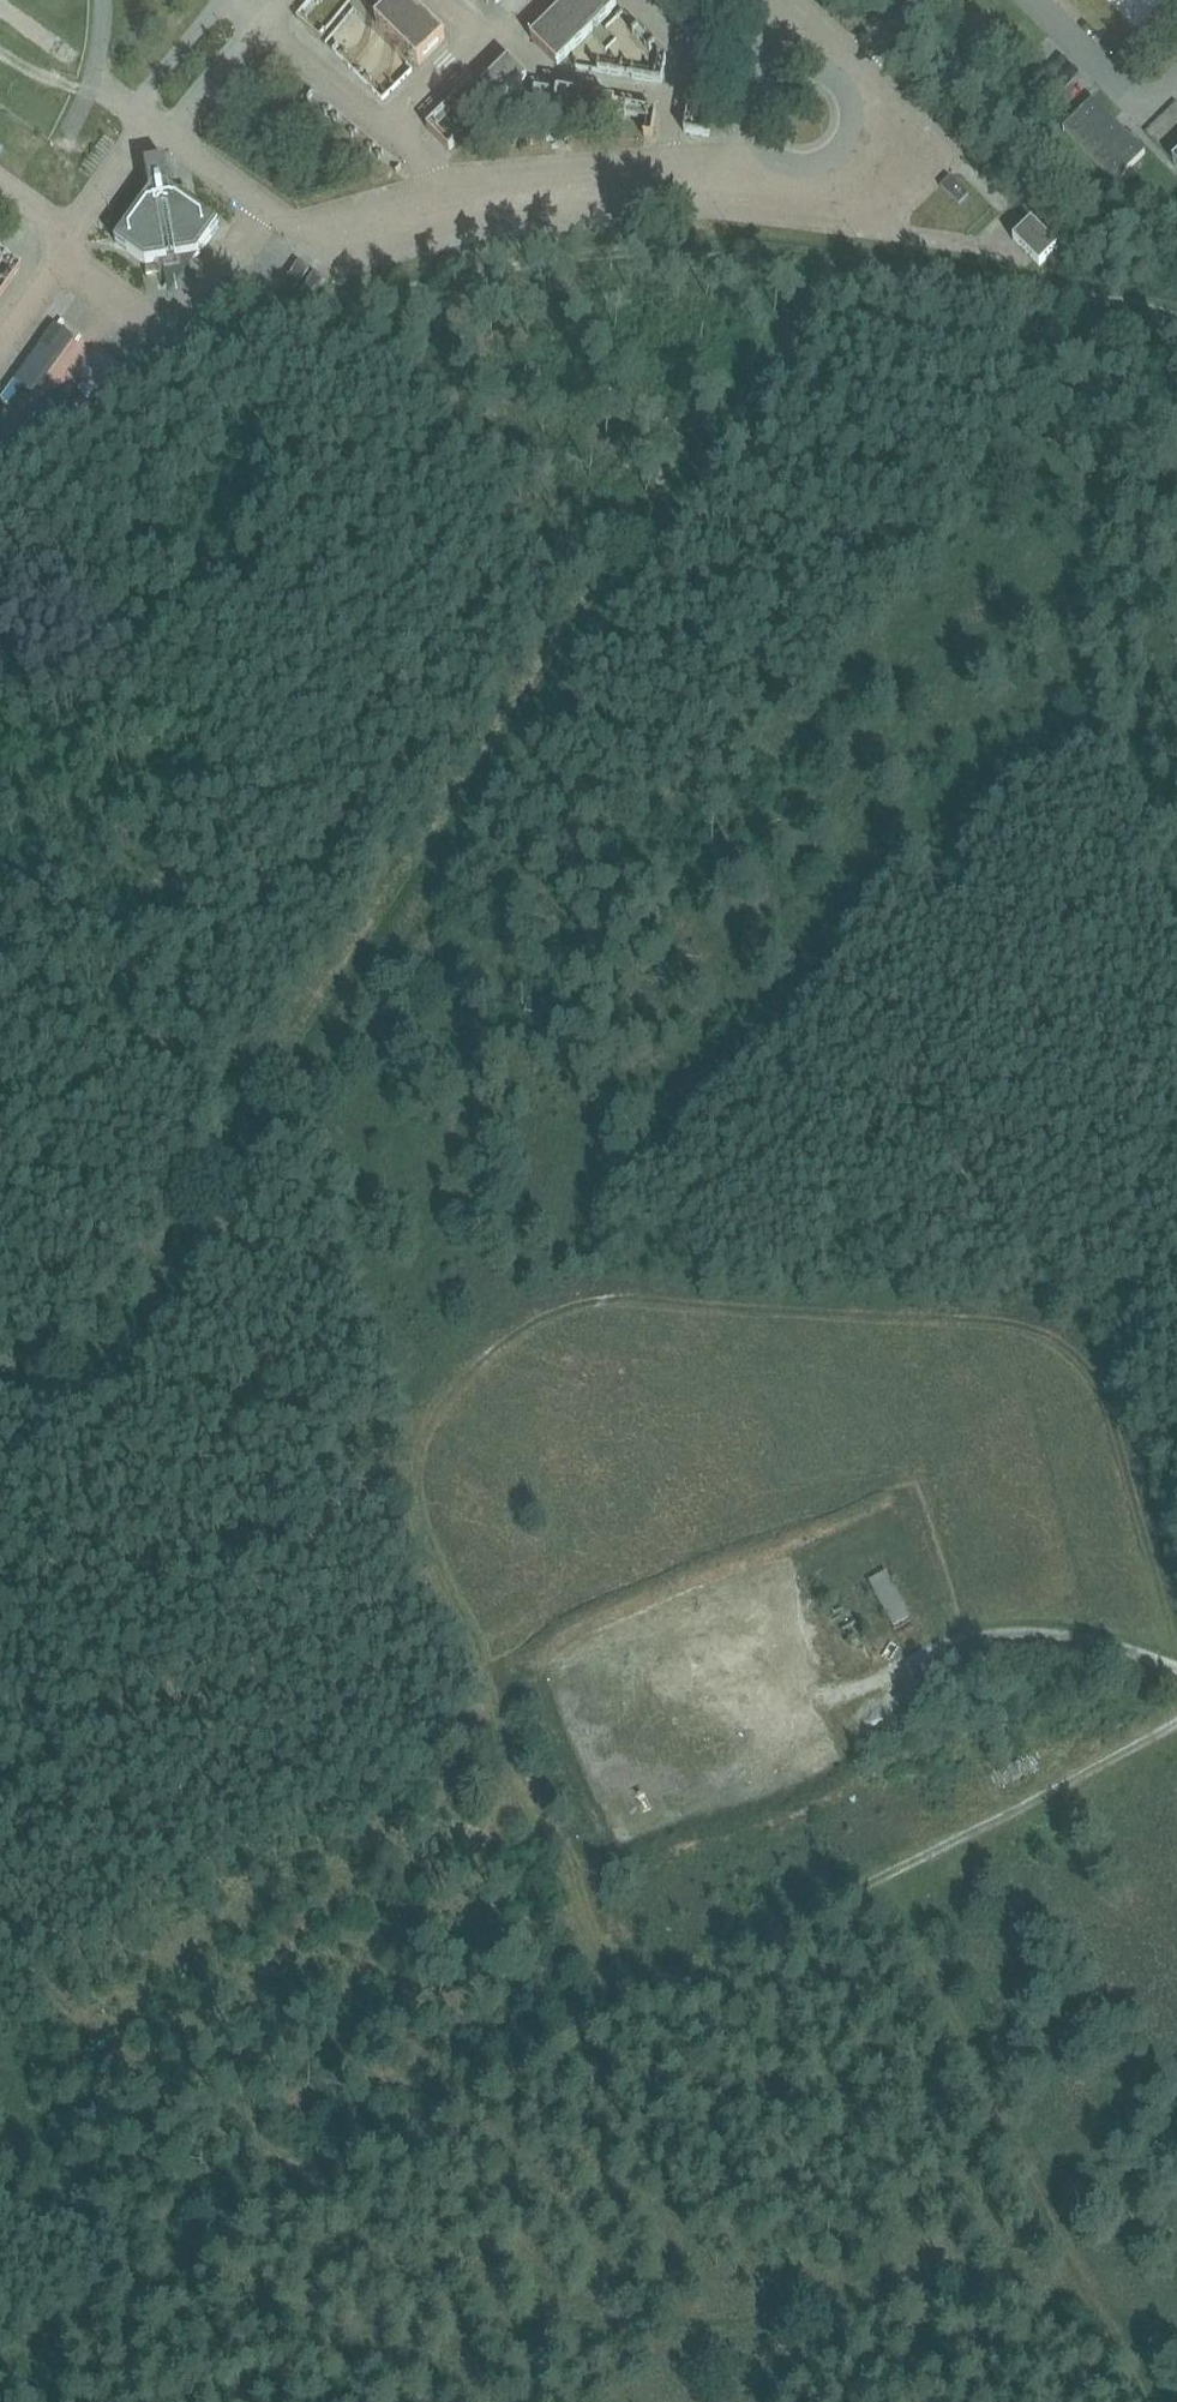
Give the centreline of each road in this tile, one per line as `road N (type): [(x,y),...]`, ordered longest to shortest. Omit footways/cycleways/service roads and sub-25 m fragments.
road 1 (track): [(0,2359),(632,2008),(519,1757),(422,1508),(418,1443),(458,1389),(512,1339),(563,1312),(618,1300),(942,1318),(1019,1325),(1059,1342),(1086,1367),(1176,1648)]
road 2 (track): [(0,1398),(103,1400),(139,1381),(272,1139),(391,950),(854,266)]
road 3 (track): [(0,471),(39,444),(236,349),(474,277),(582,259),(710,251),(836,263),(1074,296),(1176,320)]
road 4 (track): [(1088,2282),(968,2310),(408,2332),(296,2310),(0,2201)]
road 5 (track): [(897,1868),(1030,2179),(1150,2401)]
road 6 (track): [(0,1942),(220,2135),(329,2175)]

